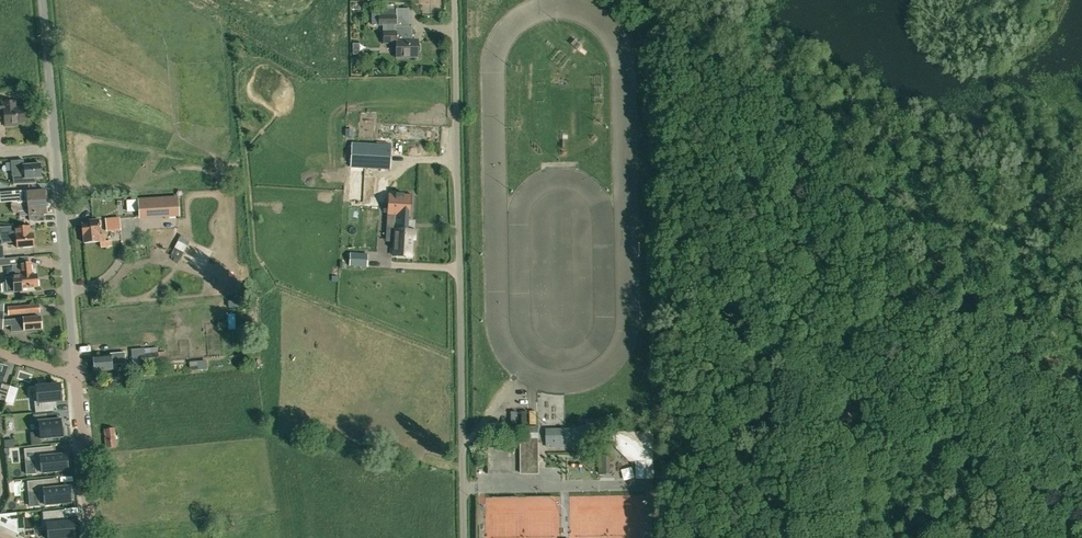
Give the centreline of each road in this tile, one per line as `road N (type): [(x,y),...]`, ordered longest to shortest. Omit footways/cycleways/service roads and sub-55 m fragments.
road 1 (unclassified): [(464,537),(455,0)]
road 2 (residential): [(43,0),(77,377)]
road 3 (residential): [(77,377),(91,537)]

